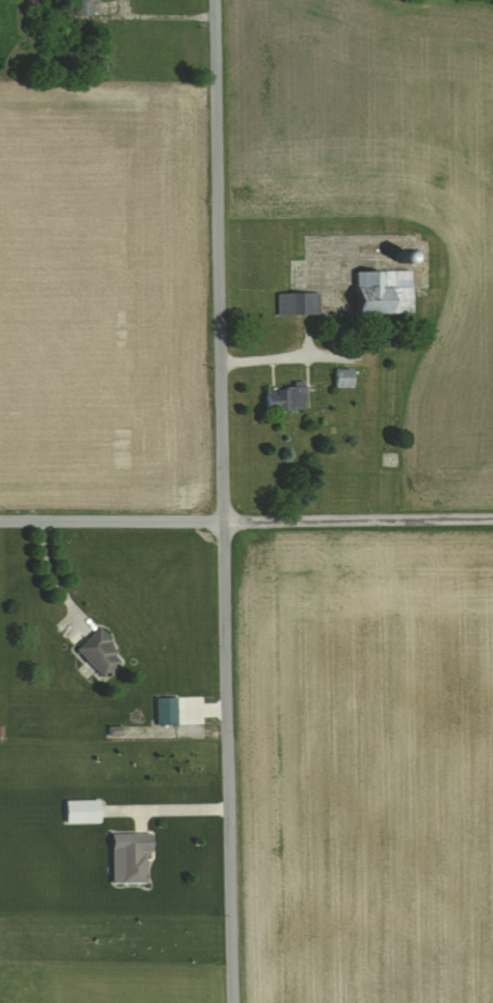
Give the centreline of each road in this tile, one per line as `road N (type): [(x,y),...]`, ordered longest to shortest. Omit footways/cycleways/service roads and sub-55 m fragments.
road 1 (residential): [(216,0),(233,1002)]
road 2 (residential): [(0,522),(492,520)]

